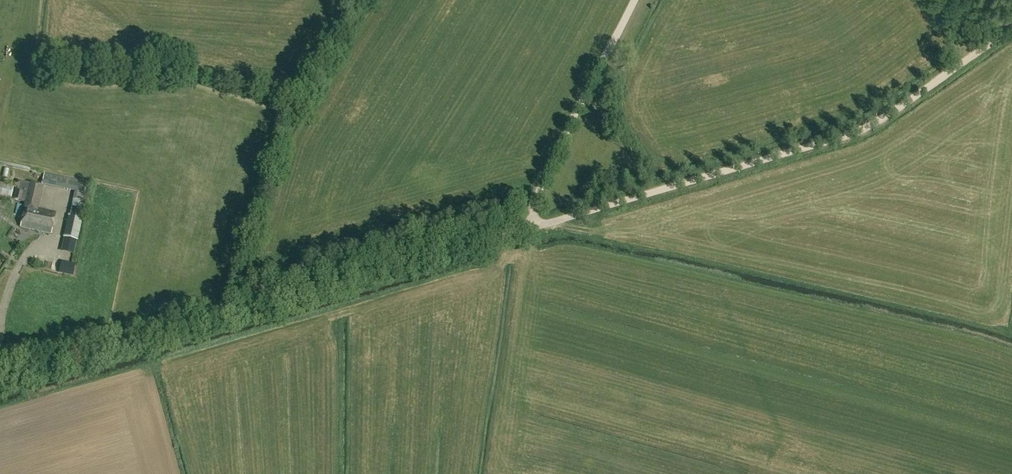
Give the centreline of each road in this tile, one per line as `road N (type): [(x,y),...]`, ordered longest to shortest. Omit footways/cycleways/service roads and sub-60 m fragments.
road 1 (unclassified): [(0,381),(537,226)]
road 2 (track): [(576,214),(874,123),(1011,28)]
road 3 (unclassified): [(633,0),(551,159),(537,226)]

